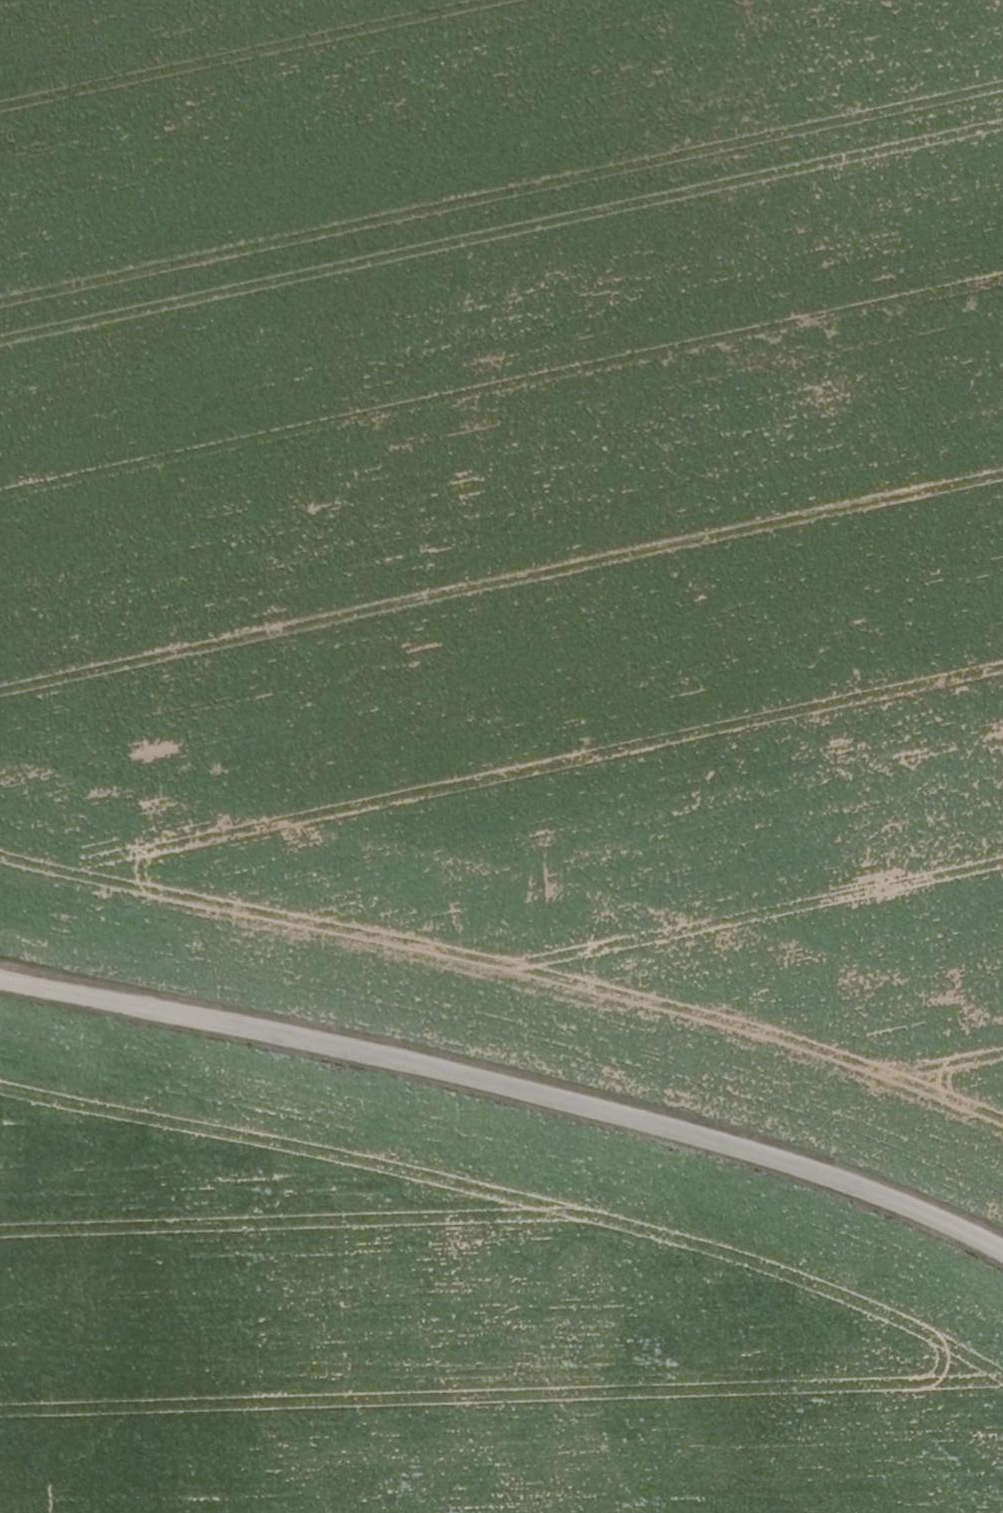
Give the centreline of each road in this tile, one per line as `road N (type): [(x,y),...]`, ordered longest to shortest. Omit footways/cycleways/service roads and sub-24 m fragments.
road 1 (track): [(0,982),(321,1037),(629,1112),(873,1201),(1002,1261)]

